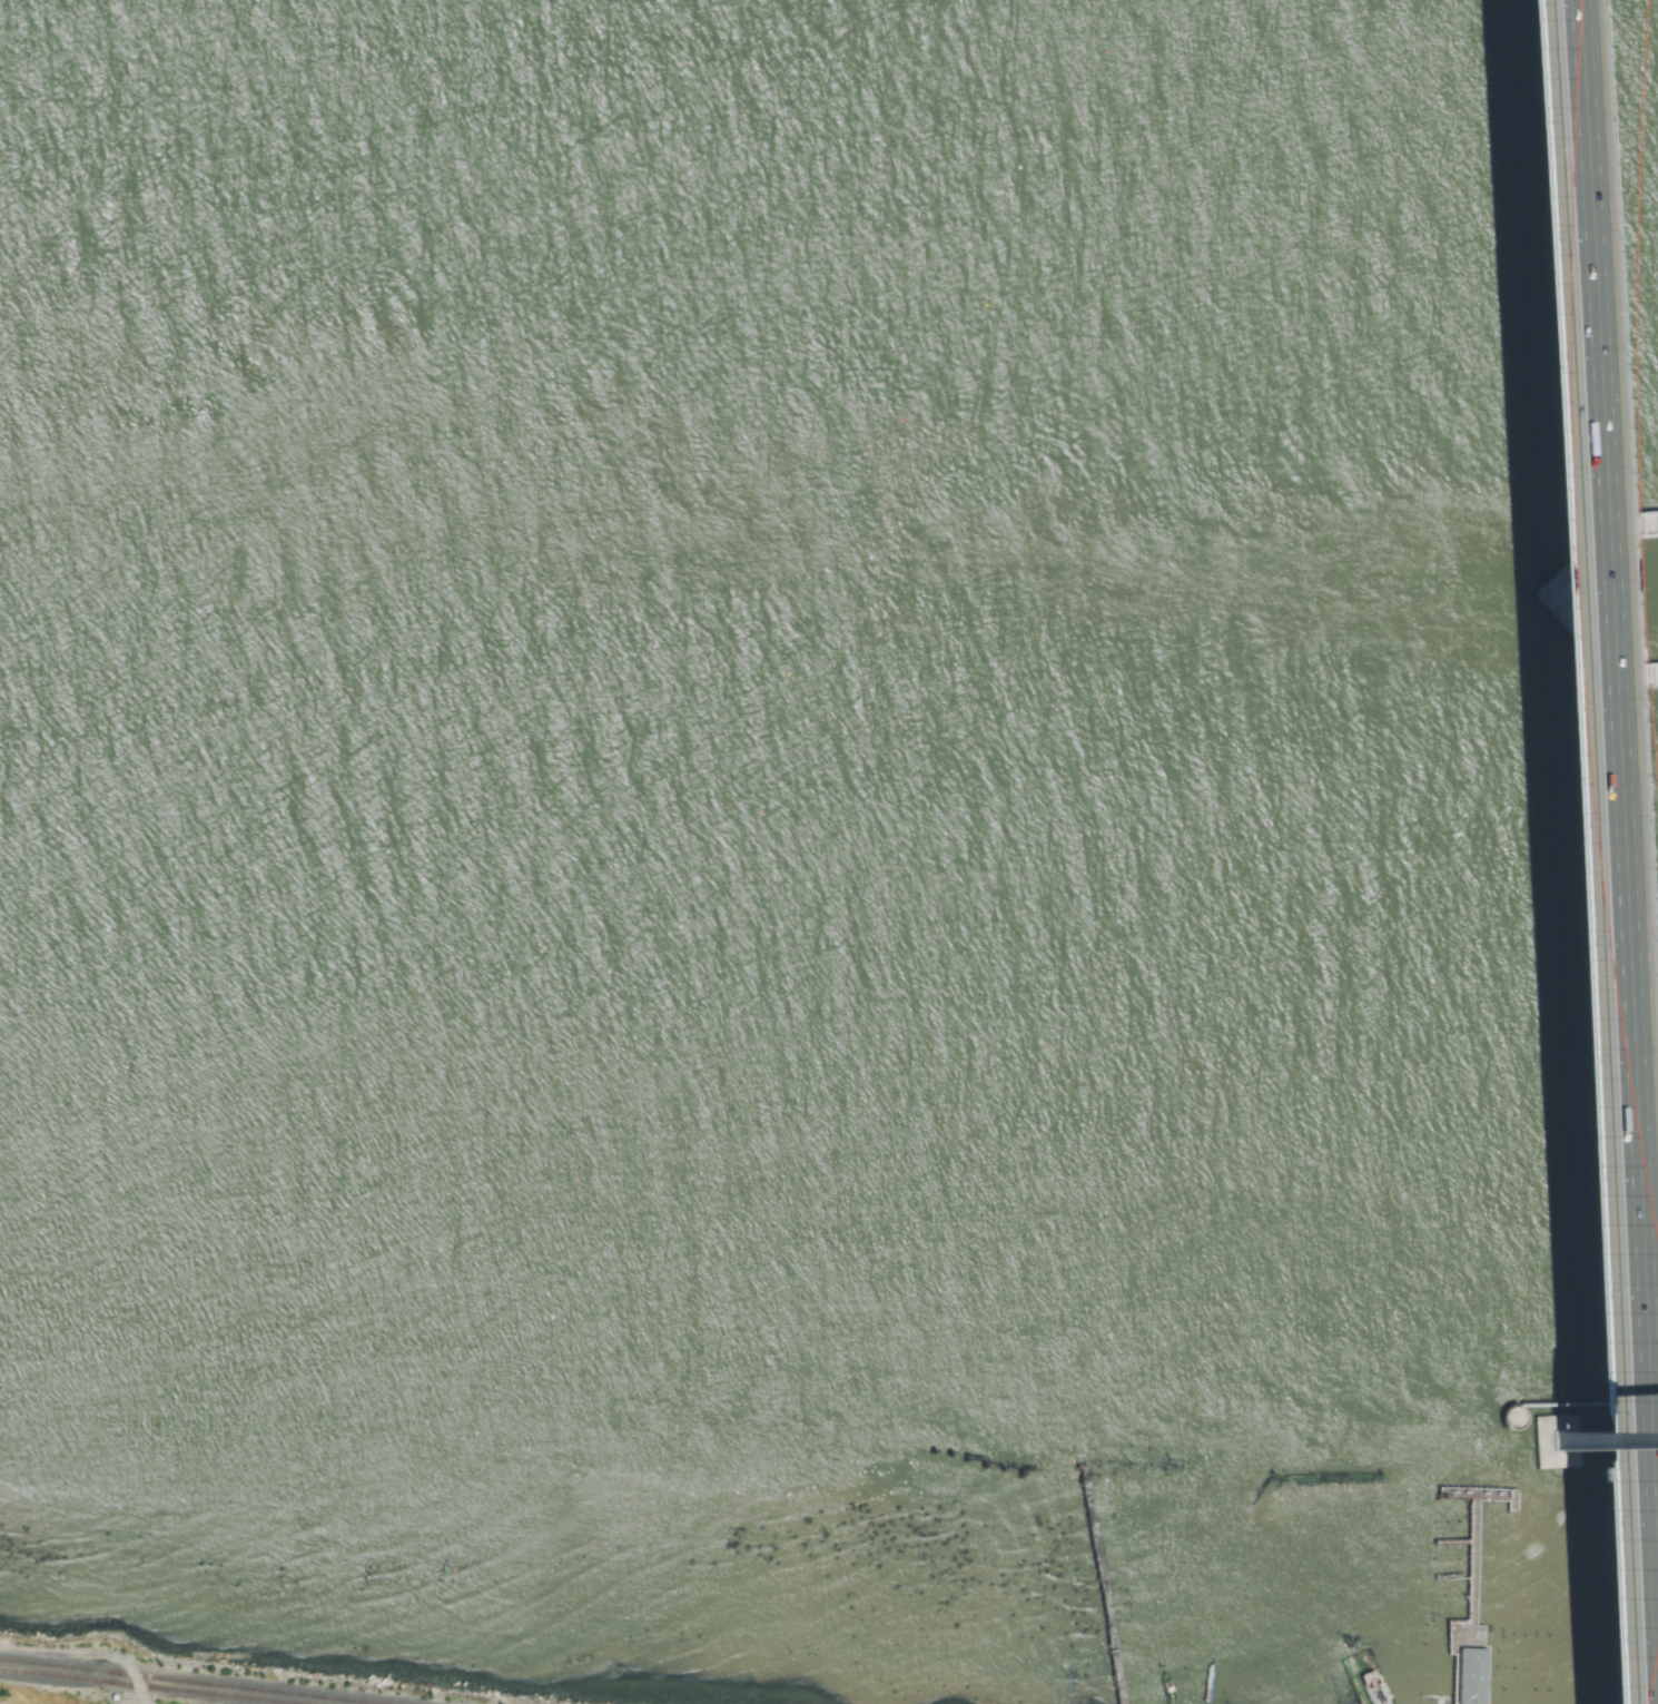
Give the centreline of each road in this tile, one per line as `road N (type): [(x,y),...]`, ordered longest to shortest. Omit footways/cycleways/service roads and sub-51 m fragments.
road 1 (motorway): [(1526,0),(1617,1703)]

